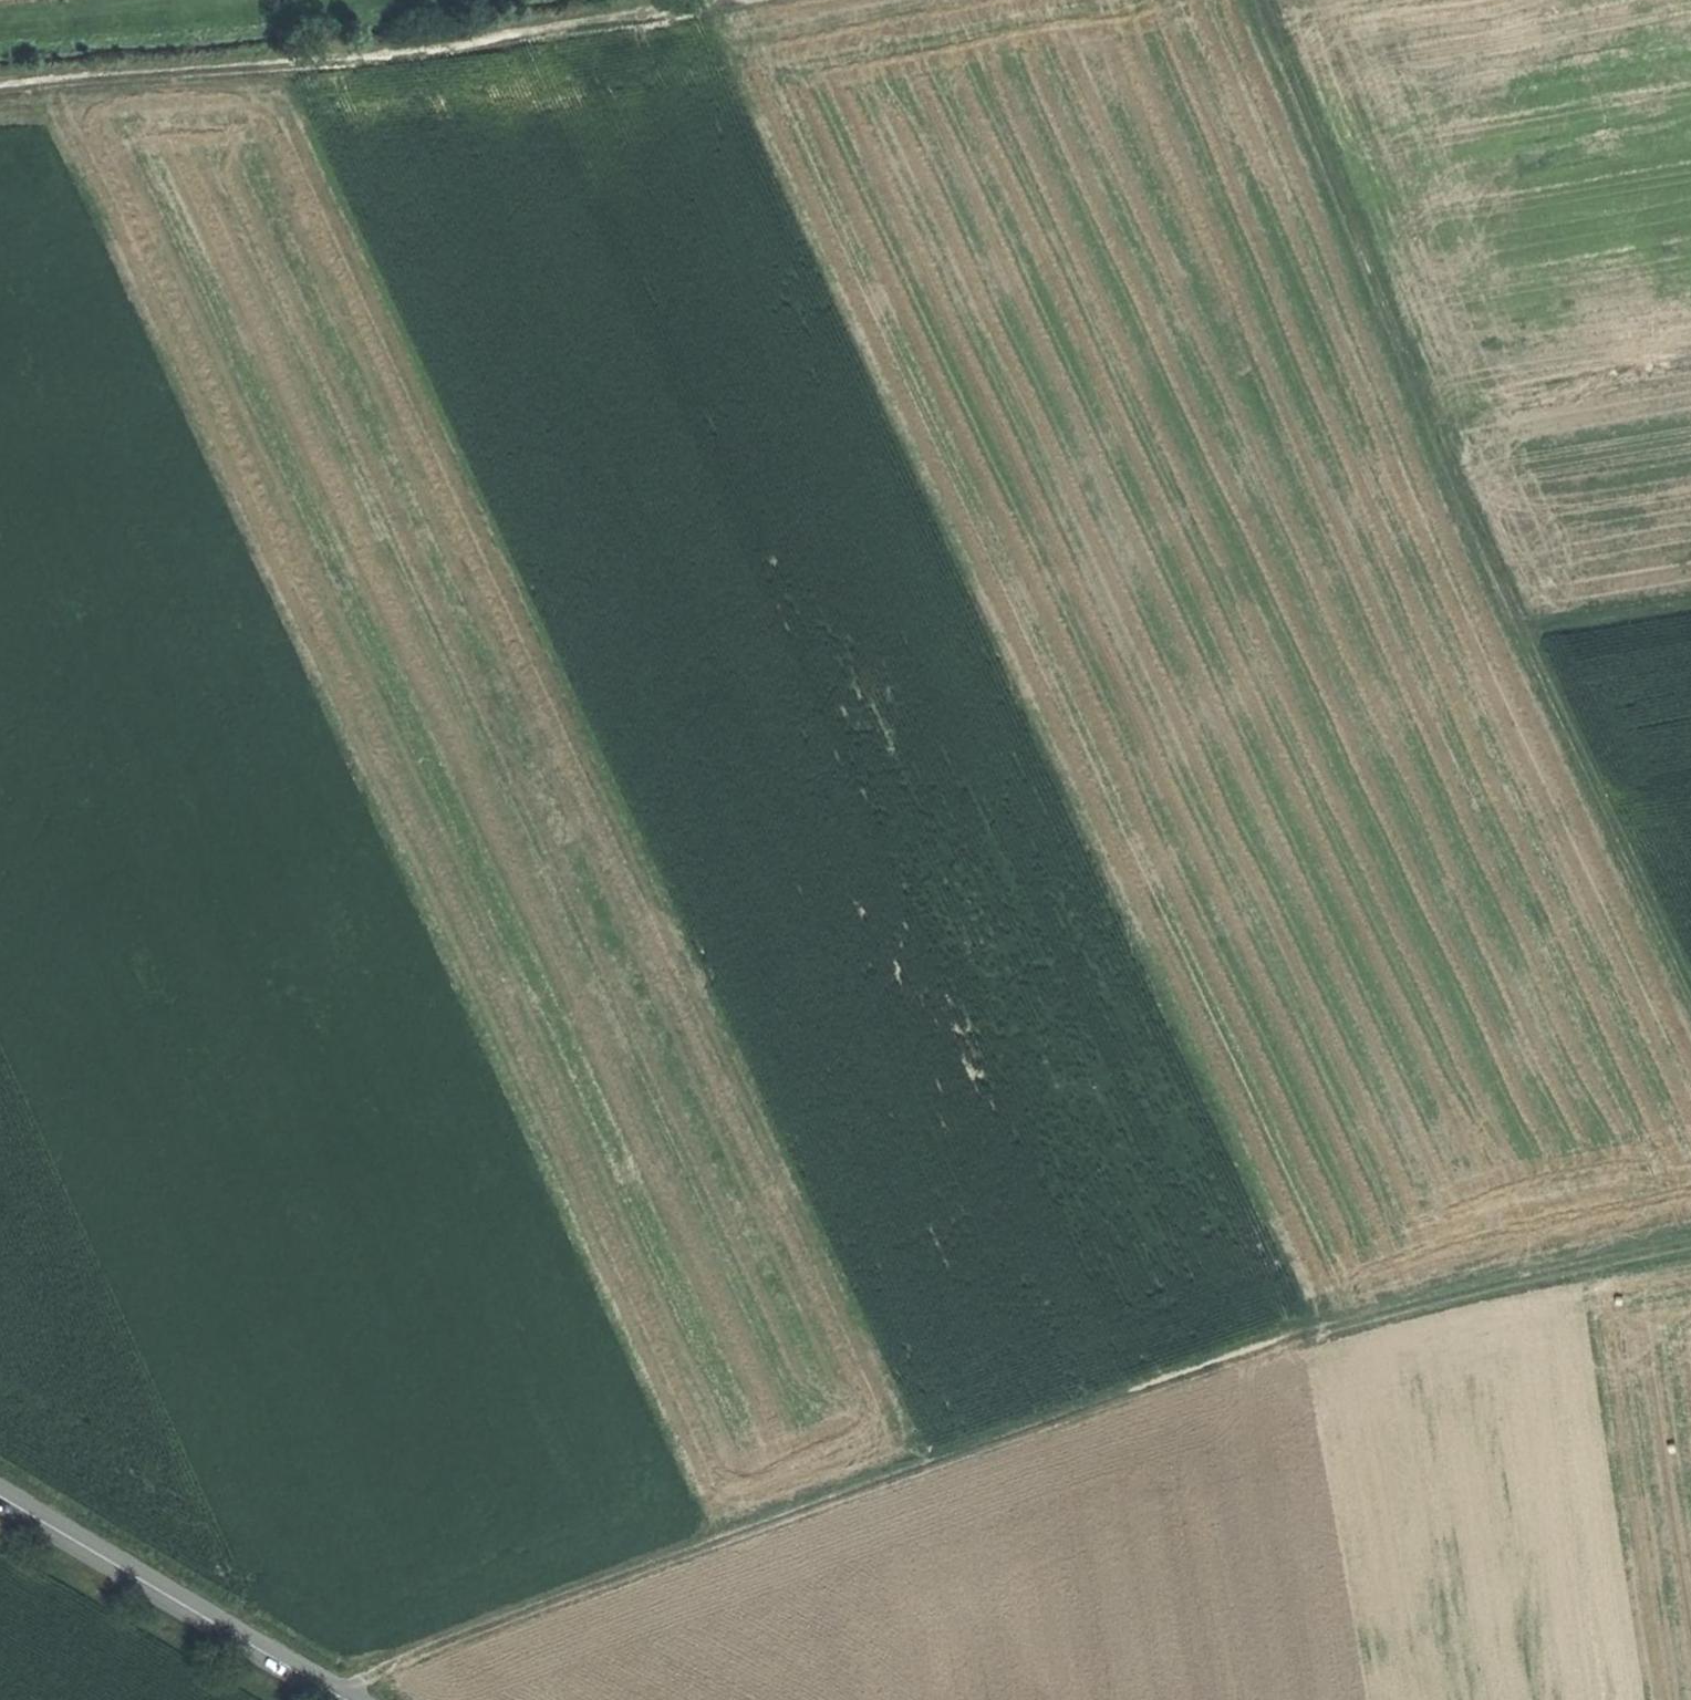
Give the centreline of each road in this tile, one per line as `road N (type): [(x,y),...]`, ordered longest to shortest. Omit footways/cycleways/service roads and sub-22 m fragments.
road 1 (track): [(1690,1239),(1318,1325),(580,1584),(331,1693)]
road 2 (track): [(1262,0),(1690,971)]
road 3 (track): [(0,86),(360,58),(713,0)]
road 4 (tertiary): [(343,1699),(0,1497)]
road 5 (track): [(1690,582),(1525,609)]

